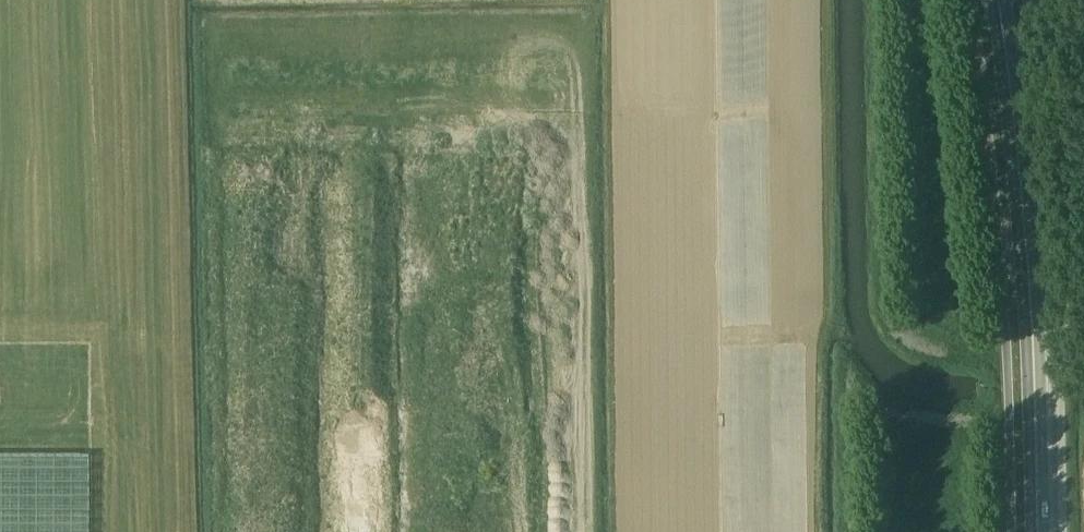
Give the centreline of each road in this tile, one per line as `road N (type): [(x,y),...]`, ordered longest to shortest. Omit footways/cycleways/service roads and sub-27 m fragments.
road 1 (tertiary): [(1038,531),(1030,286),(998,0)]

